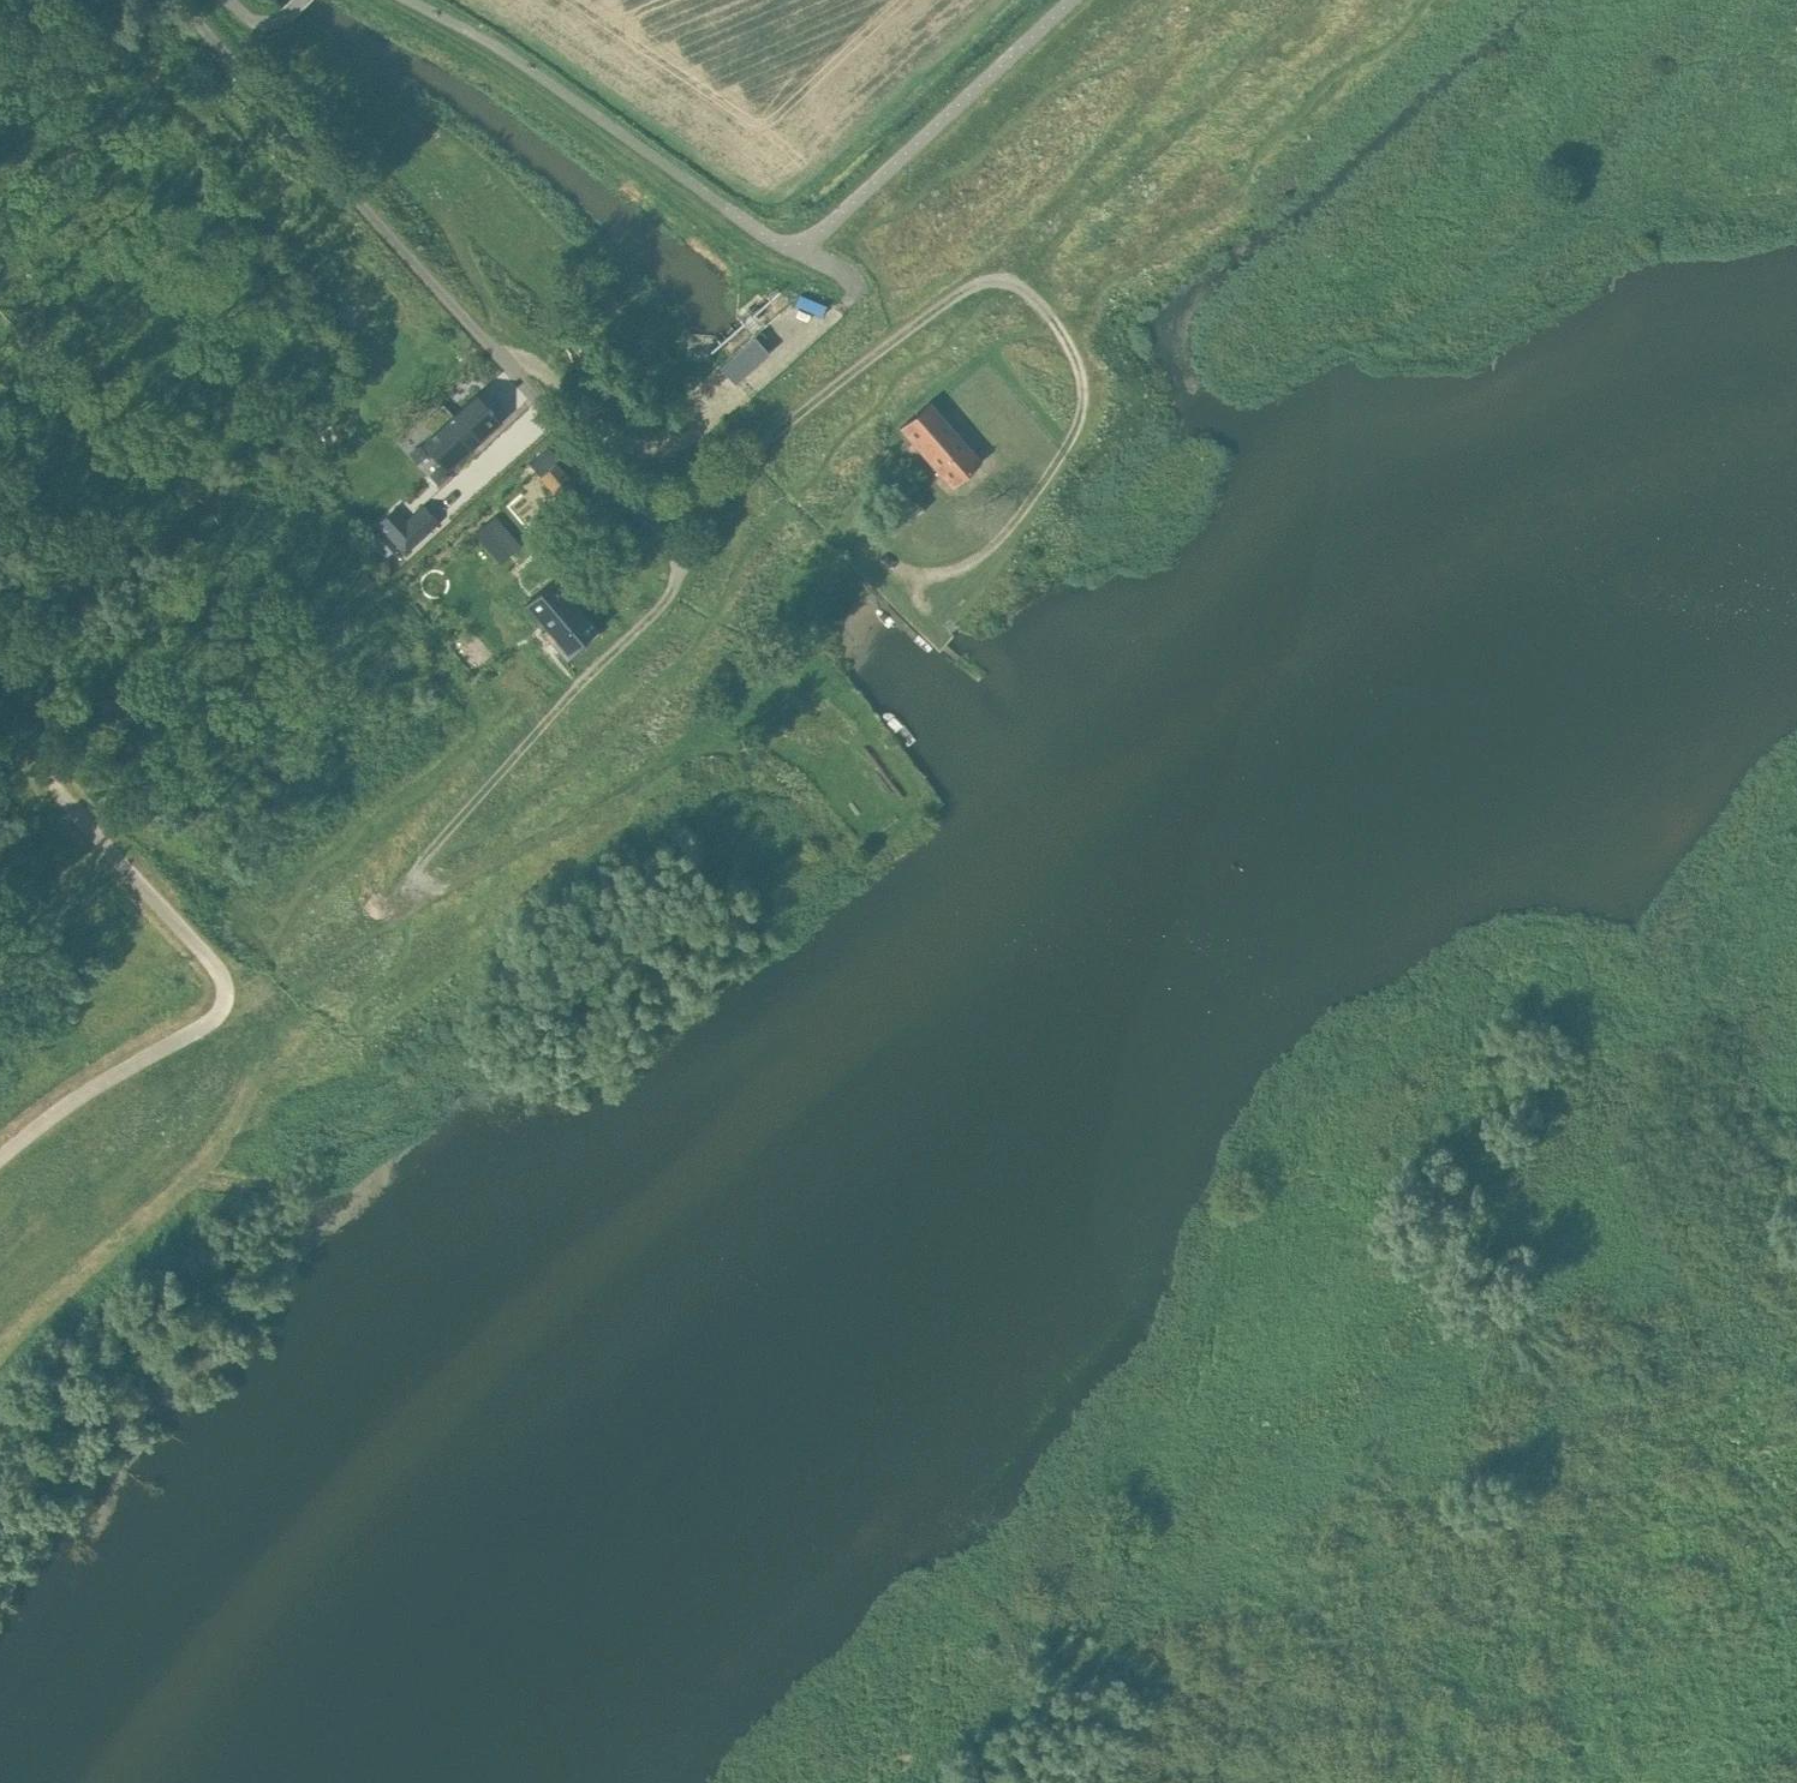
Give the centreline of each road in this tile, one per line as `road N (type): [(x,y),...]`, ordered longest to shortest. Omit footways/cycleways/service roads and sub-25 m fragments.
road 1 (track): [(403,903),(534,732),(674,597)]
road 2 (track): [(1280,0),(1186,91),(1047,263),(1013,285)]
road 3 (track): [(0,1160),(213,1021),(226,986)]
road 4 (track): [(81,816),(226,986),(290,988)]
road 5 (track): [(290,988),(371,938),(403,903)]
road 6 (track): [(81,816),(0,711)]

